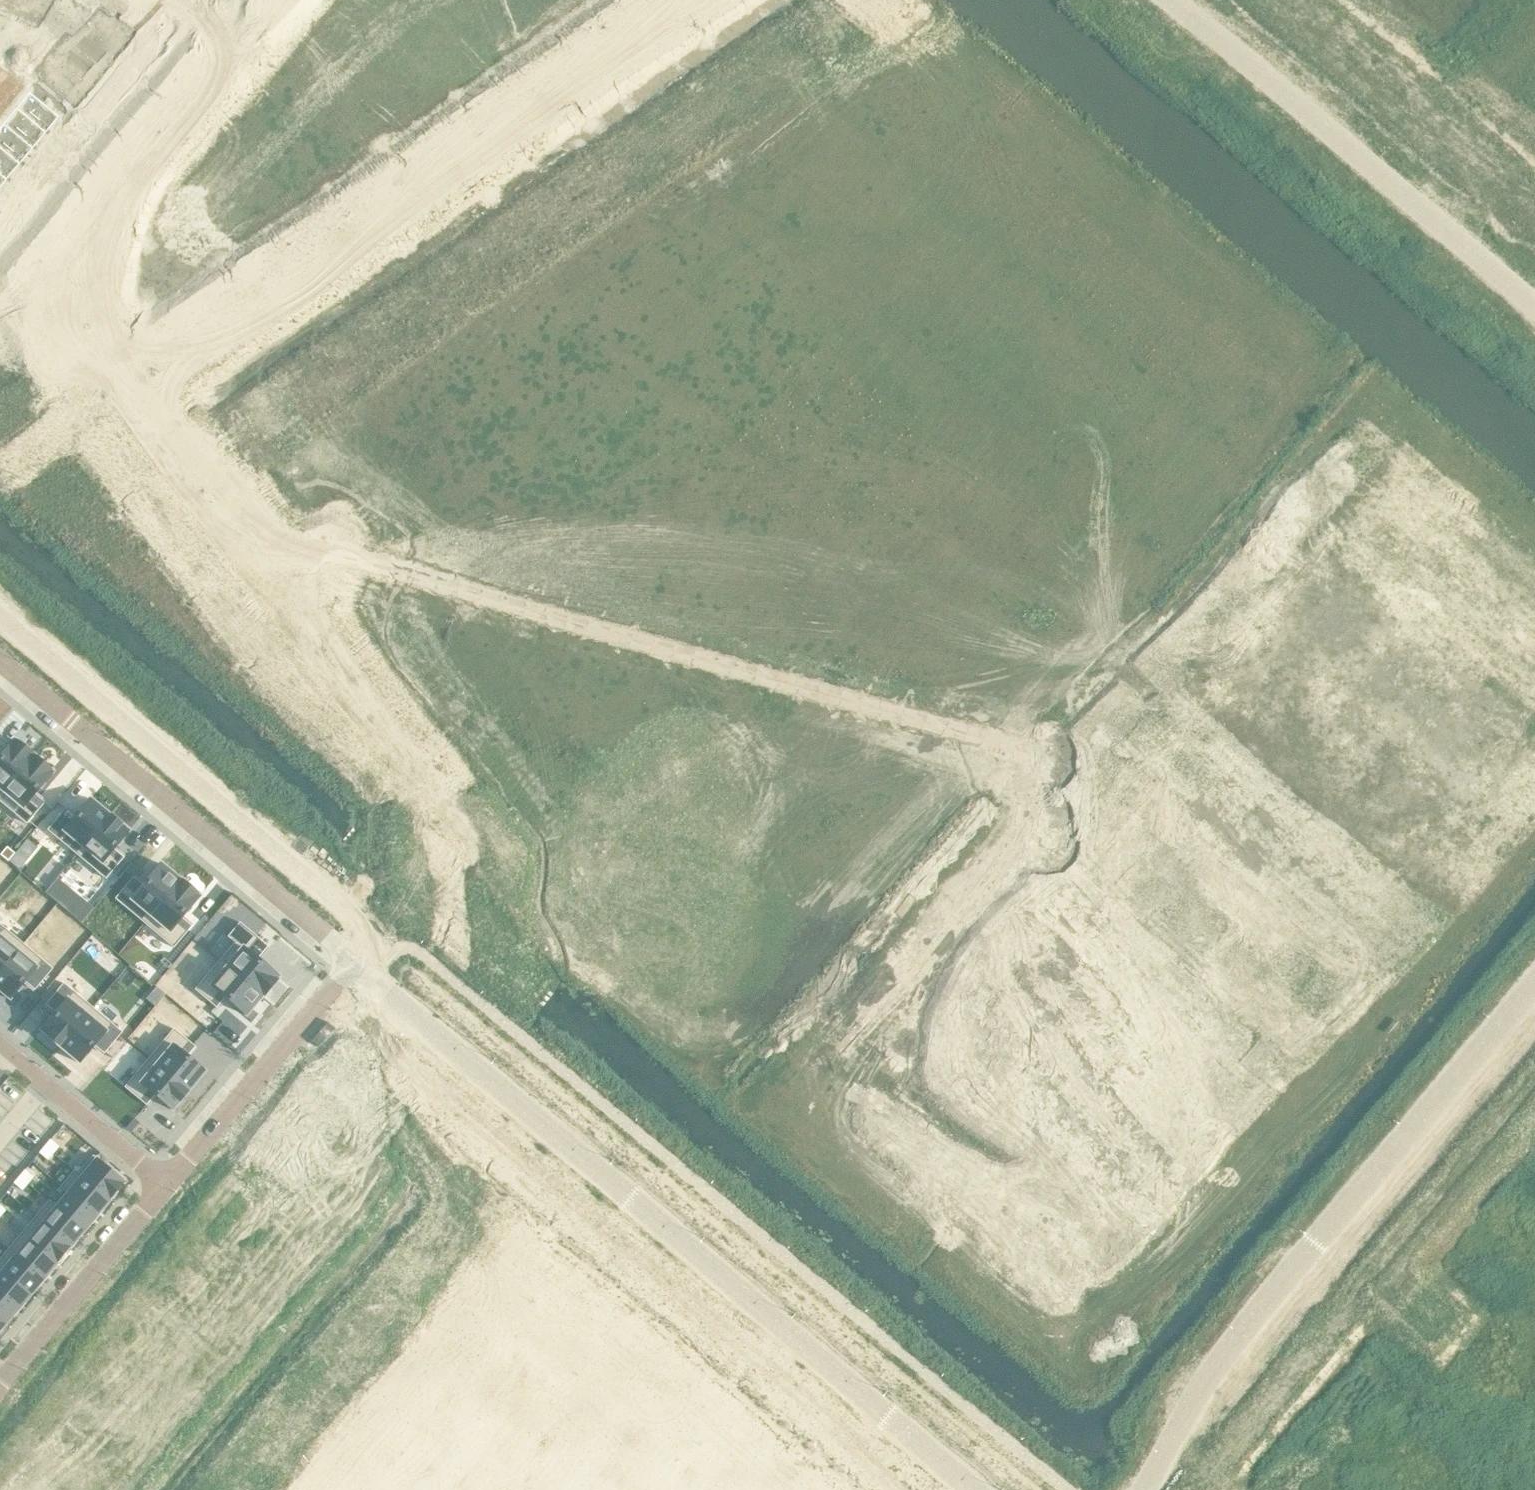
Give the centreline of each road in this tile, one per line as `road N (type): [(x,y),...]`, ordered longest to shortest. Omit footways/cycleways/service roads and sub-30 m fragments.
road 1 (residential): [(974,1166),(1273,836),(1356,689),(1489,502)]
road 2 (residential): [(1534,878),(1314,1164),(1170,1332),(974,1166)]
road 3 (residential): [(513,412),(727,718),(573,832)]
road 4 (residential): [(974,1166),(573,832)]
road 5 (tertiary): [(1534,1017),(1249,1358),(1227,1402)]
road 6 (residential): [(1123,208),(1489,502)]
road 7 (residential): [(0,660),(351,957)]
road 8 (tertiary): [(962,1450),(609,1156)]
road 9 (tertiary): [(586,1185),(938,1479)]
road 10 (track): [(1534,310),(1231,59),(1212,0)]
road 11 (tertiary): [(1227,1402),(1281,1370),(1534,1071)]
road 12 (tertiary): [(36,273),(38,309),(70,377),(241,604)]
road 13 (residential): [(573,832),(541,810),(330,539)]
road 14 (residential): [(86,1409),(321,1122)]
road 15 (tertiary): [(272,583),(127,389),(92,323),(85,271)]
road 16 (residential): [(845,178),(961,72),(1123,208)]
road 17 (tertiary): [(218,0),(71,179),(48,218),(36,273)]
road 18 (tertiary): [(85,271),(107,198),(270,0)]
road 19 (residential): [(599,353),(727,450),(841,569)]
road 20 (residential): [(1534,1246),(1339,1476),(1355,1489)]
road 21 (residential): [(599,353),(845,178)]
road 22 (tertiary): [(241,604),(319,708),(438,825)]
road 23 (tertiary): [(438,825),(423,780),(272,583)]
road 24 (residential): [(0,1382),(167,1186)]
road 25 (residential): [(845,178),(1033,323)]
road 26 (residential): [(281,153),(147,256),(129,267),(85,271)]
road 27 (residential): [(496,1271),(321,1122)]
road 28 (residential): [(330,539),(513,412)]
road 29 (tertiary): [(460,1017),(459,1048),(474,1088),(586,1185)]
road 30 (residential): [(167,1186),(0,1046)]
road 31 (tertiary): [(609,1156),(488,1054),(460,1017)]
road 32 (residential): [(321,1122),(413,1009),(374,976)]
road 33 (tertiary): [(438,825),(460,1017)]
road 34 (residential): [(167,1186),(261,1070)]
road 35 (residential): [(1033,323),(1123,208)]
road 36 (residential): [(261,1070),(351,957)]
road 37 (unclassified): [(586,1185),(496,1271)]
road 38 (residential): [(86,1409),(181,1489)]

